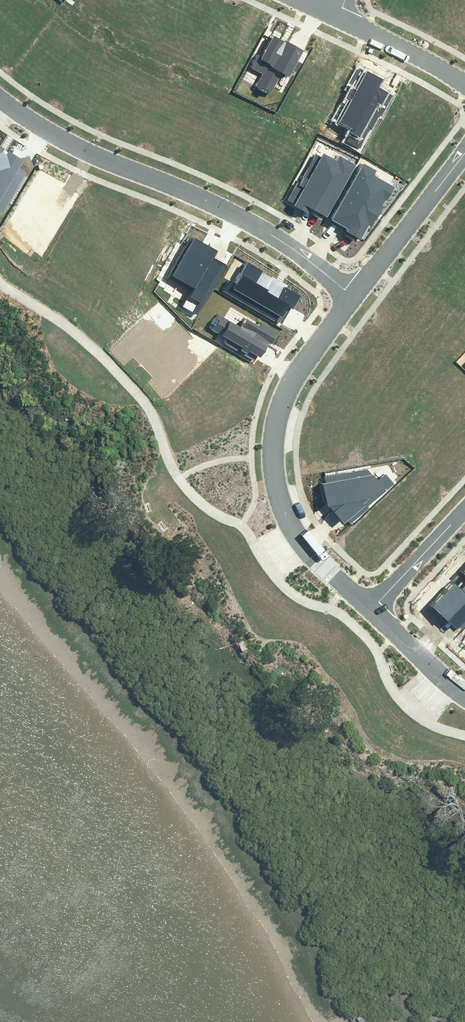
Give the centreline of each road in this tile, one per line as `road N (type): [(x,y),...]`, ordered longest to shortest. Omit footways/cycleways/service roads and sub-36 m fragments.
road 1 (residential): [(358,298),(248,219),(93,155),(0,96)]
road 2 (residential): [(358,298),(285,406),(277,470),(286,516),(303,545),(373,613)]
road 3 (residential): [(464,159),(358,298)]
road 4 (residential): [(342,13),(464,88)]
road 5 (residential): [(373,613),(464,511)]
road 6 (residential): [(373,613),(464,692)]

